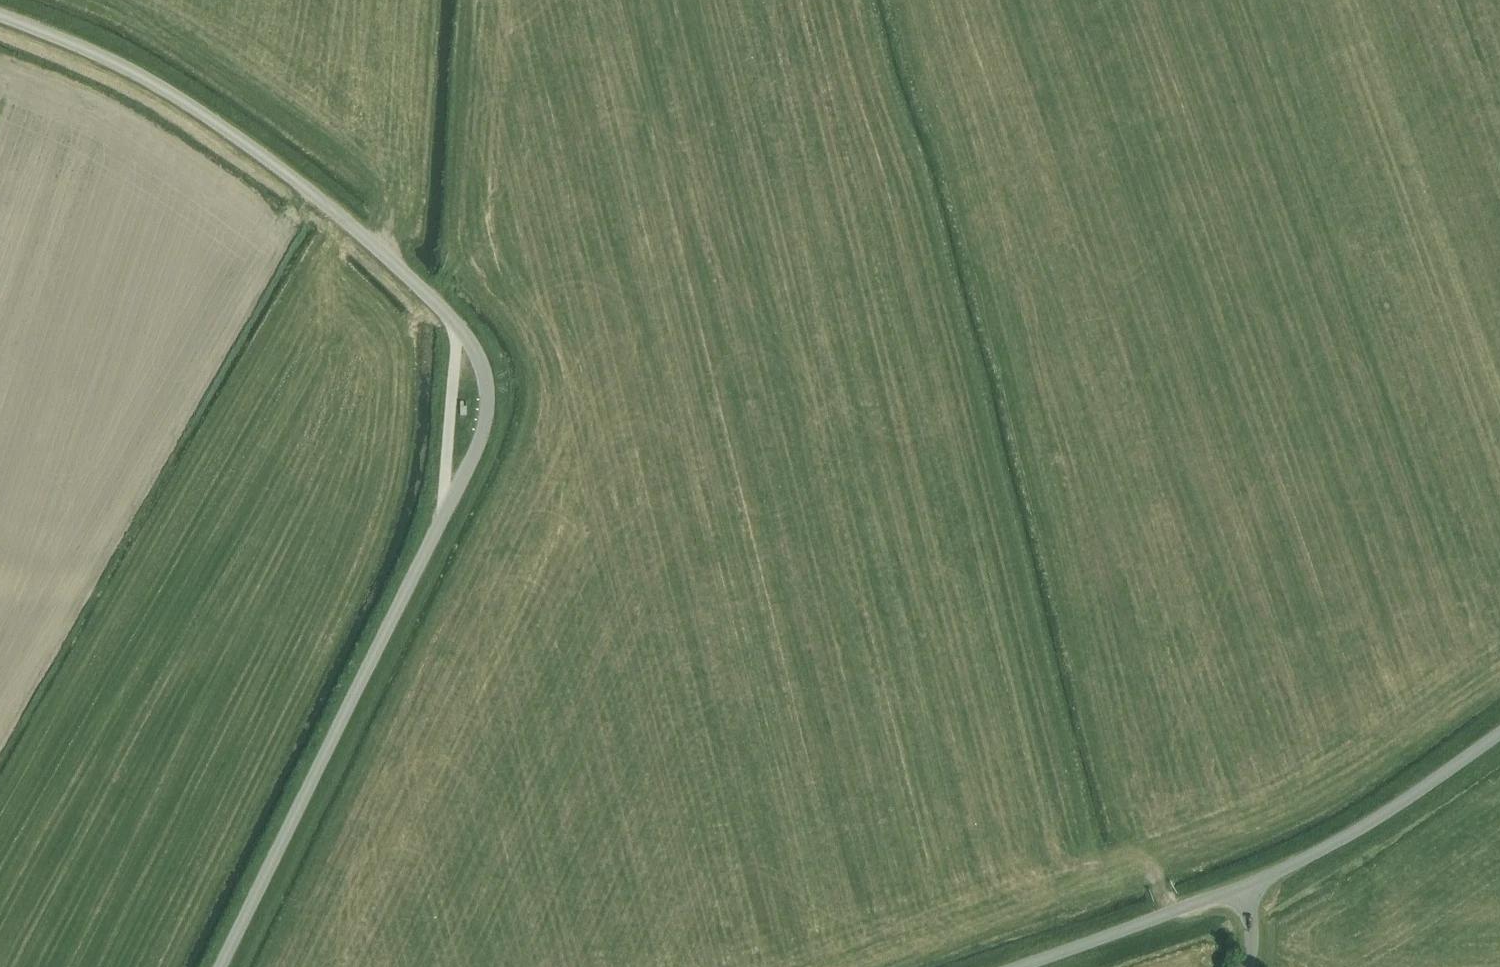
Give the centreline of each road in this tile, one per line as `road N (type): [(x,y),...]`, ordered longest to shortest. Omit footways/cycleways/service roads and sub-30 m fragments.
road 1 (unclassified): [(219,966),(469,461),(485,420),(485,377),(465,339),(329,207),(230,127),(91,51),(0,14)]
road 2 (unclassified): [(1014,966),(1287,867),(1499,733)]

